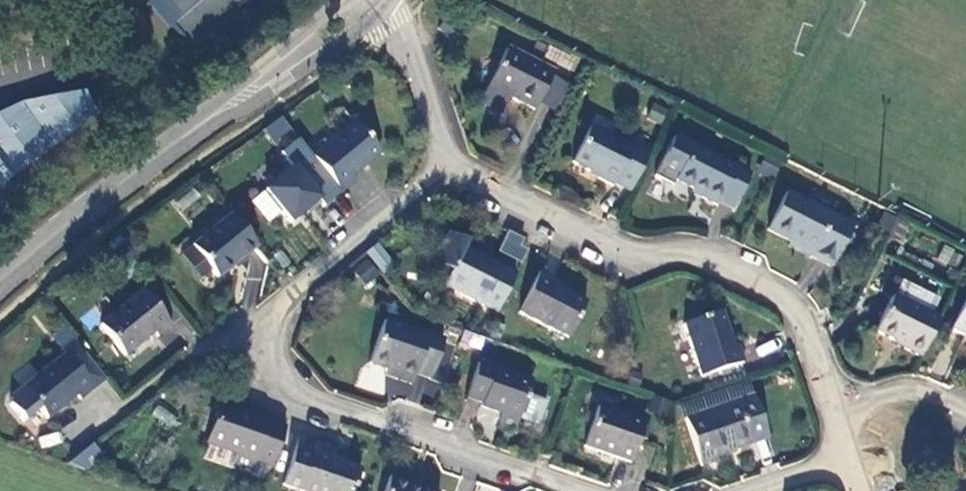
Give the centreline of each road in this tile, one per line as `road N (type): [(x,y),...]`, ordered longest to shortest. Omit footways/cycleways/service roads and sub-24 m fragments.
road 1 (residential): [(582,490),(288,390),(264,361),(270,325),(286,301),(452,163)]
road 2 (residential): [(452,163),(593,239),(638,256),(677,251),(707,259),(779,291),(805,320),(833,400)]
road 3 (secondary): [(0,283),(368,0)]
road 4 (residential): [(374,0),(421,79),(452,163)]
road 5 (residential): [(965,411),(904,390),(833,400)]

